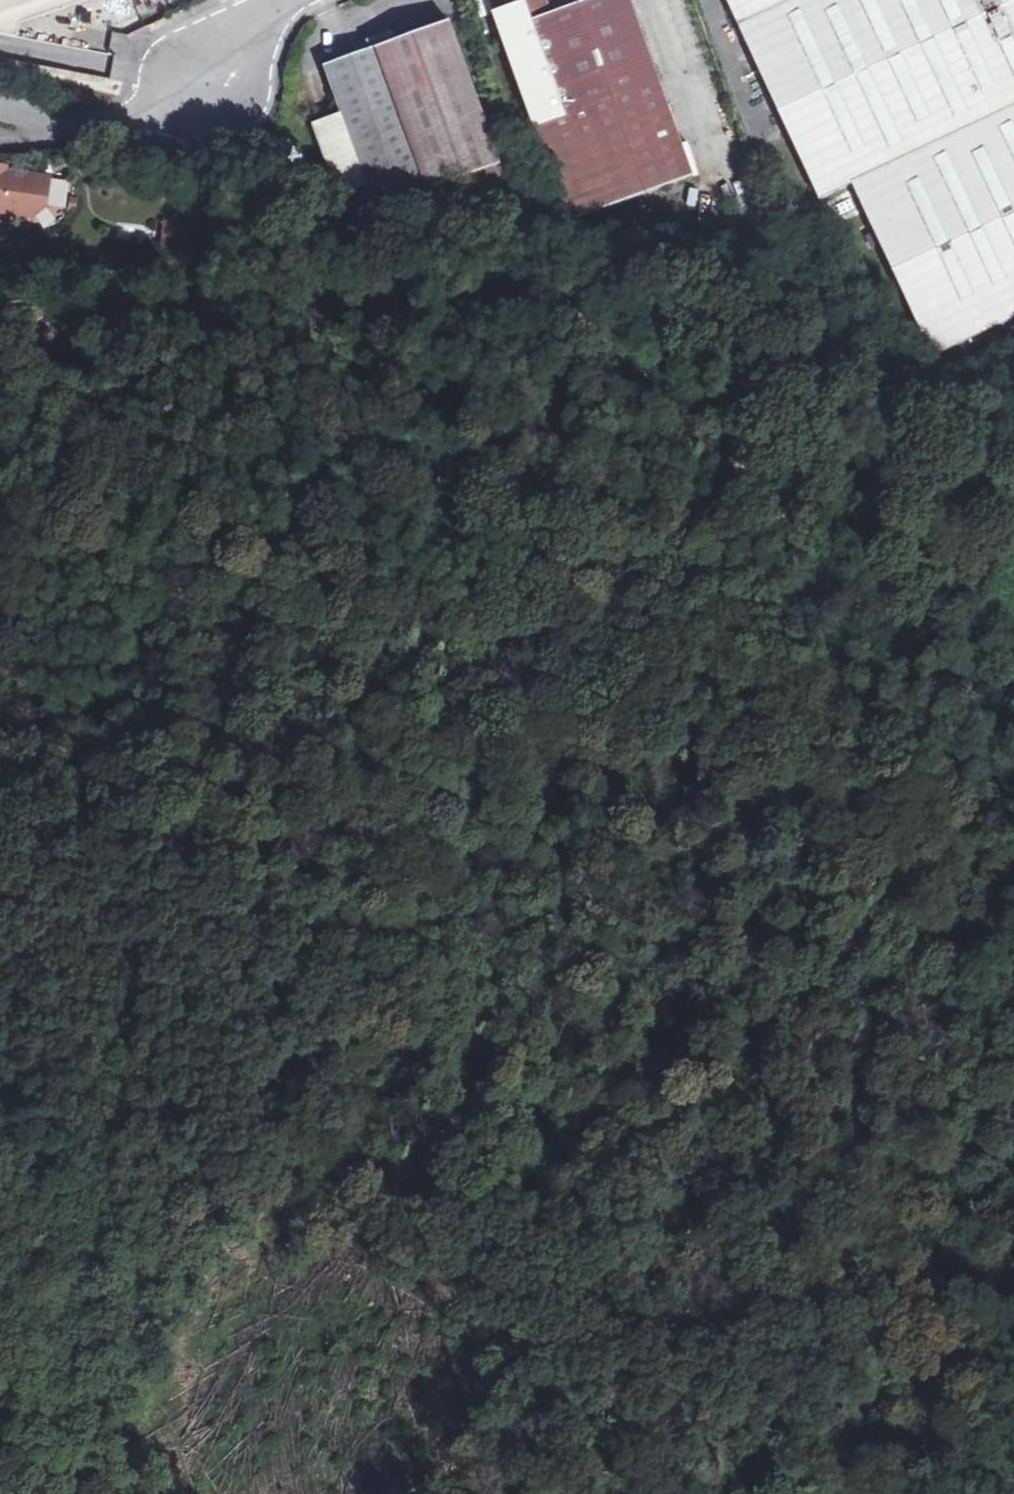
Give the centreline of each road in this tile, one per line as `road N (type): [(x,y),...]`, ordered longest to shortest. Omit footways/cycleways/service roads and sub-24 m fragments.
road 1 (track): [(561,313),(600,333),(815,568),(1013,726)]
road 2 (track): [(561,313),(445,304),(233,314),(0,338)]
road 3 (track): [(85,126),(561,313)]
road 4 (residential): [(0,104),(85,126),(146,123),(211,76)]
road 5 (unclassified): [(307,0),(211,76)]

